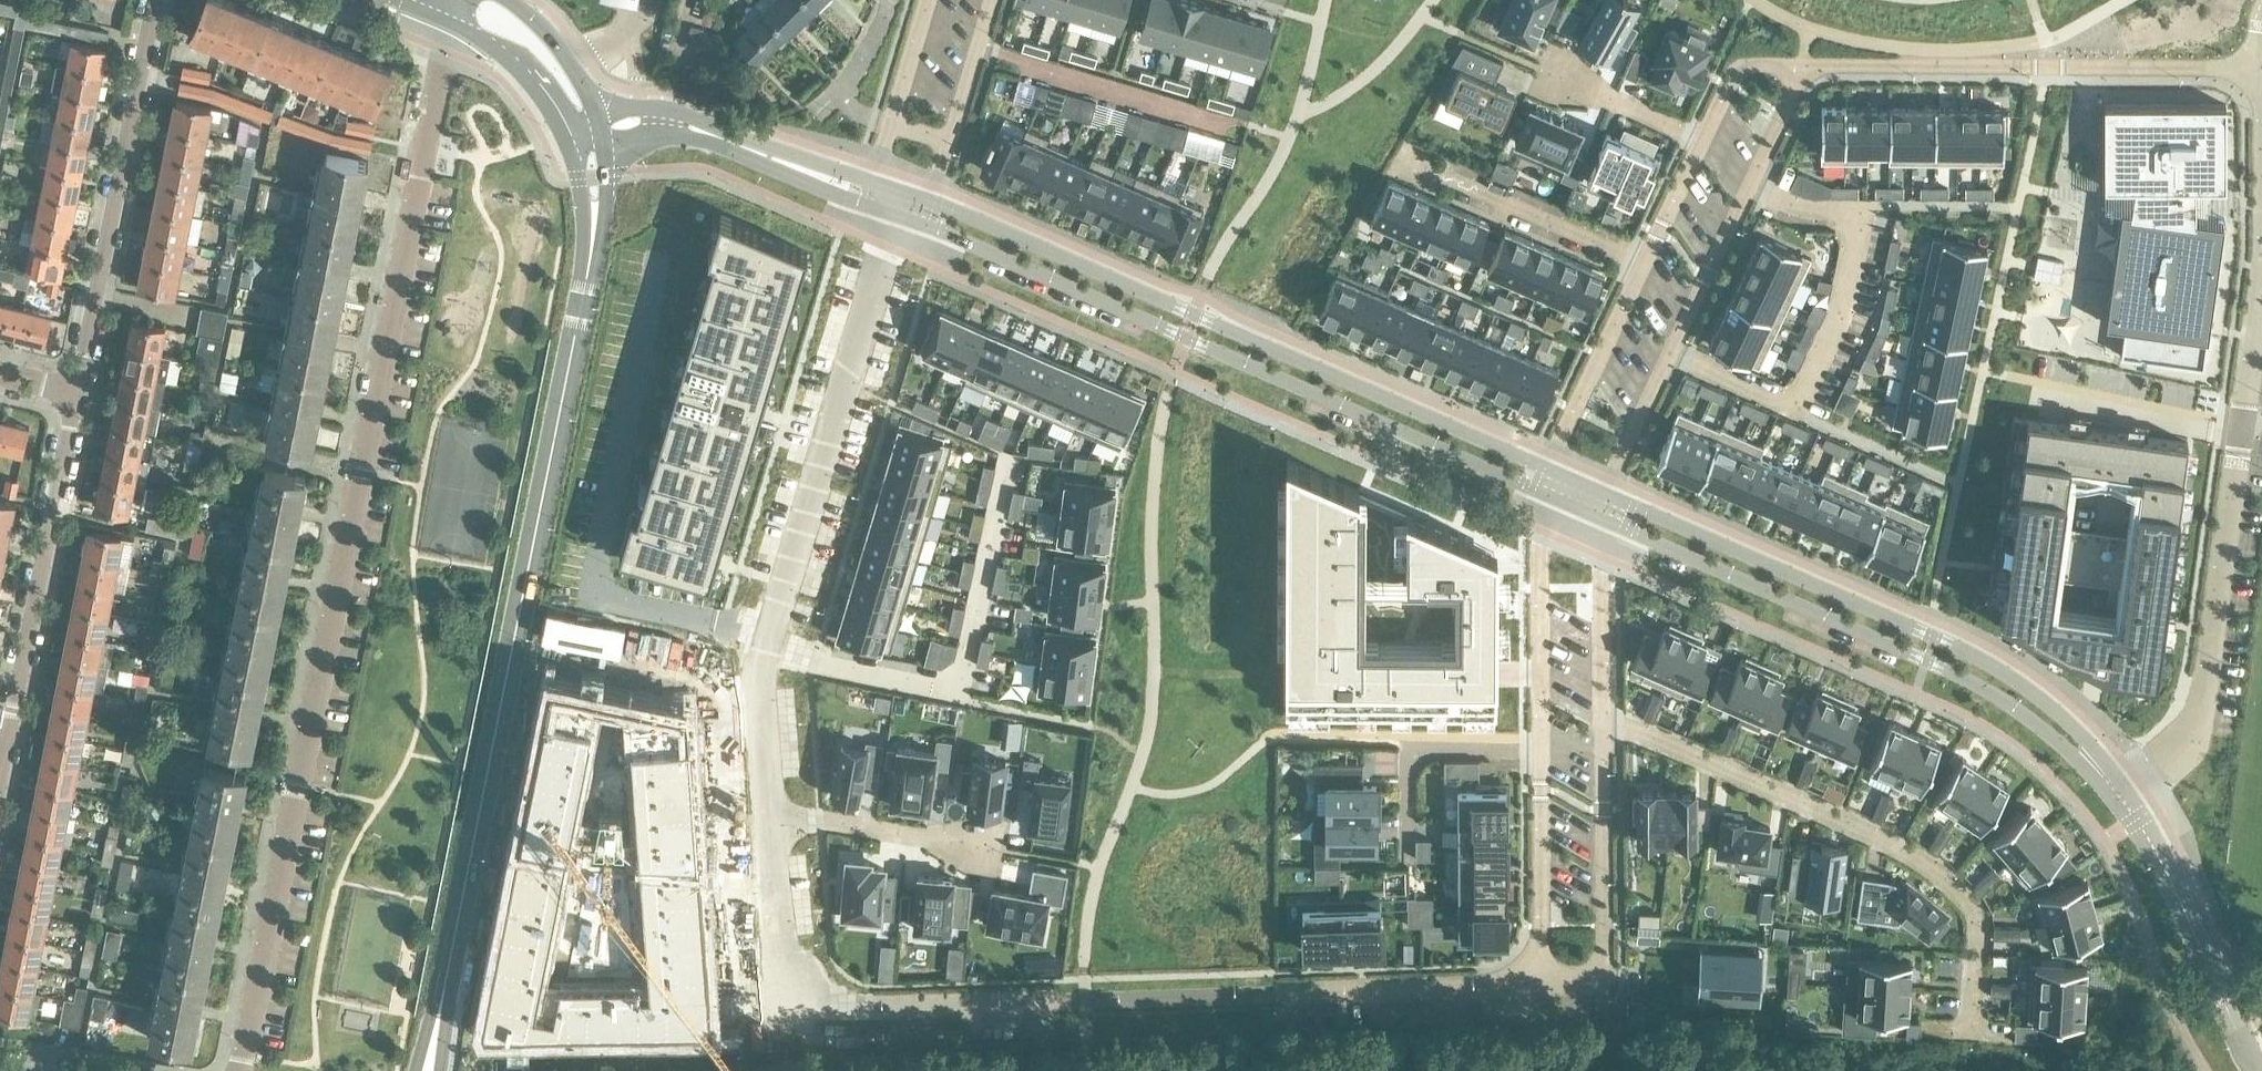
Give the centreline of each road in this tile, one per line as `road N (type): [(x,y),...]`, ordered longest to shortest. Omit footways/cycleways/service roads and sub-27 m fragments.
road 1 (residential): [(238,1070),(453,27)]
road 2 (residential): [(1542,982),(875,1008),(804,1004),(781,981),(769,830)]
road 3 (secondary): [(434,1040),(594,233)]
road 4 (unclassified): [(924,226),(1557,499)]
road 5 (unclassified): [(1547,469),(932,202)]
road 6 (unclassified): [(2109,779),(2095,747),(2000,670),(1605,494)]
road 7 (unclassified): [(2128,804),(2199,734),(2261,274)]
road 8 (unclassified): [(1617,526),(1927,659),(1996,696),(2109,779)]
road 9 (residential): [(1604,720),(1899,850),(1956,890),(1976,922),(1972,1031)]
road 10 (residential): [(1557,499),(1540,543),(1542,982)]
road 11 (residential): [(1672,352),(1798,408),(1839,314),(1863,207),(1804,204),(1750,185)]
road 12 (residential): [(2261,65),(1799,65)]
road 13 (residential): [(763,654),(894,215)]
road 14 (residential): [(763,654),(958,695),(1008,463)]
road 15 (residential): [(77,392),(156,0)]
road 16 (residential): [(0,770),(77,392)]
road 17 (residential): [(1542,982),(1604,980),(1604,720)]
road 18 (unclassified): [(2252,1064),(2170,876),(2128,804)]
road 19 (unclassified): [(870,182),(670,110),(599,112)]
road 20 (unclassified): [(607,139),(690,136),(861,204)]
road 21 (residential): [(1701,139),(1465,35)]
road 22 (residential): [(1406,164),(1638,268)]
road 23 (residential): [(769,830),(826,818),(1000,851)]
road 24 (residential): [(1638,268),(1547,469)]
road 25 (residential): [(932,202),(995,0)]
road 26 (residential): [(1604,720),(1604,557),(1617,526)]
road 27 (residential): [(928,0),(870,182)]
road 28 (residential): [(1672,352),(1750,185)]
road 29 (residential): [(769,830),(757,678),(763,654)]
road 30 (residential): [(1605,494),(1672,352)]
road 31 (secondary): [(453,27),(516,66),(563,132)]
road 32 (secondary): [(599,112),(554,37),(507,0)]
road 33 (residential): [(1701,139),(1638,268)]
road 34 (residential): [(1799,65),(1737,66),(1701,139)]
road 35 (residential): [(1750,185),(1799,65)]

